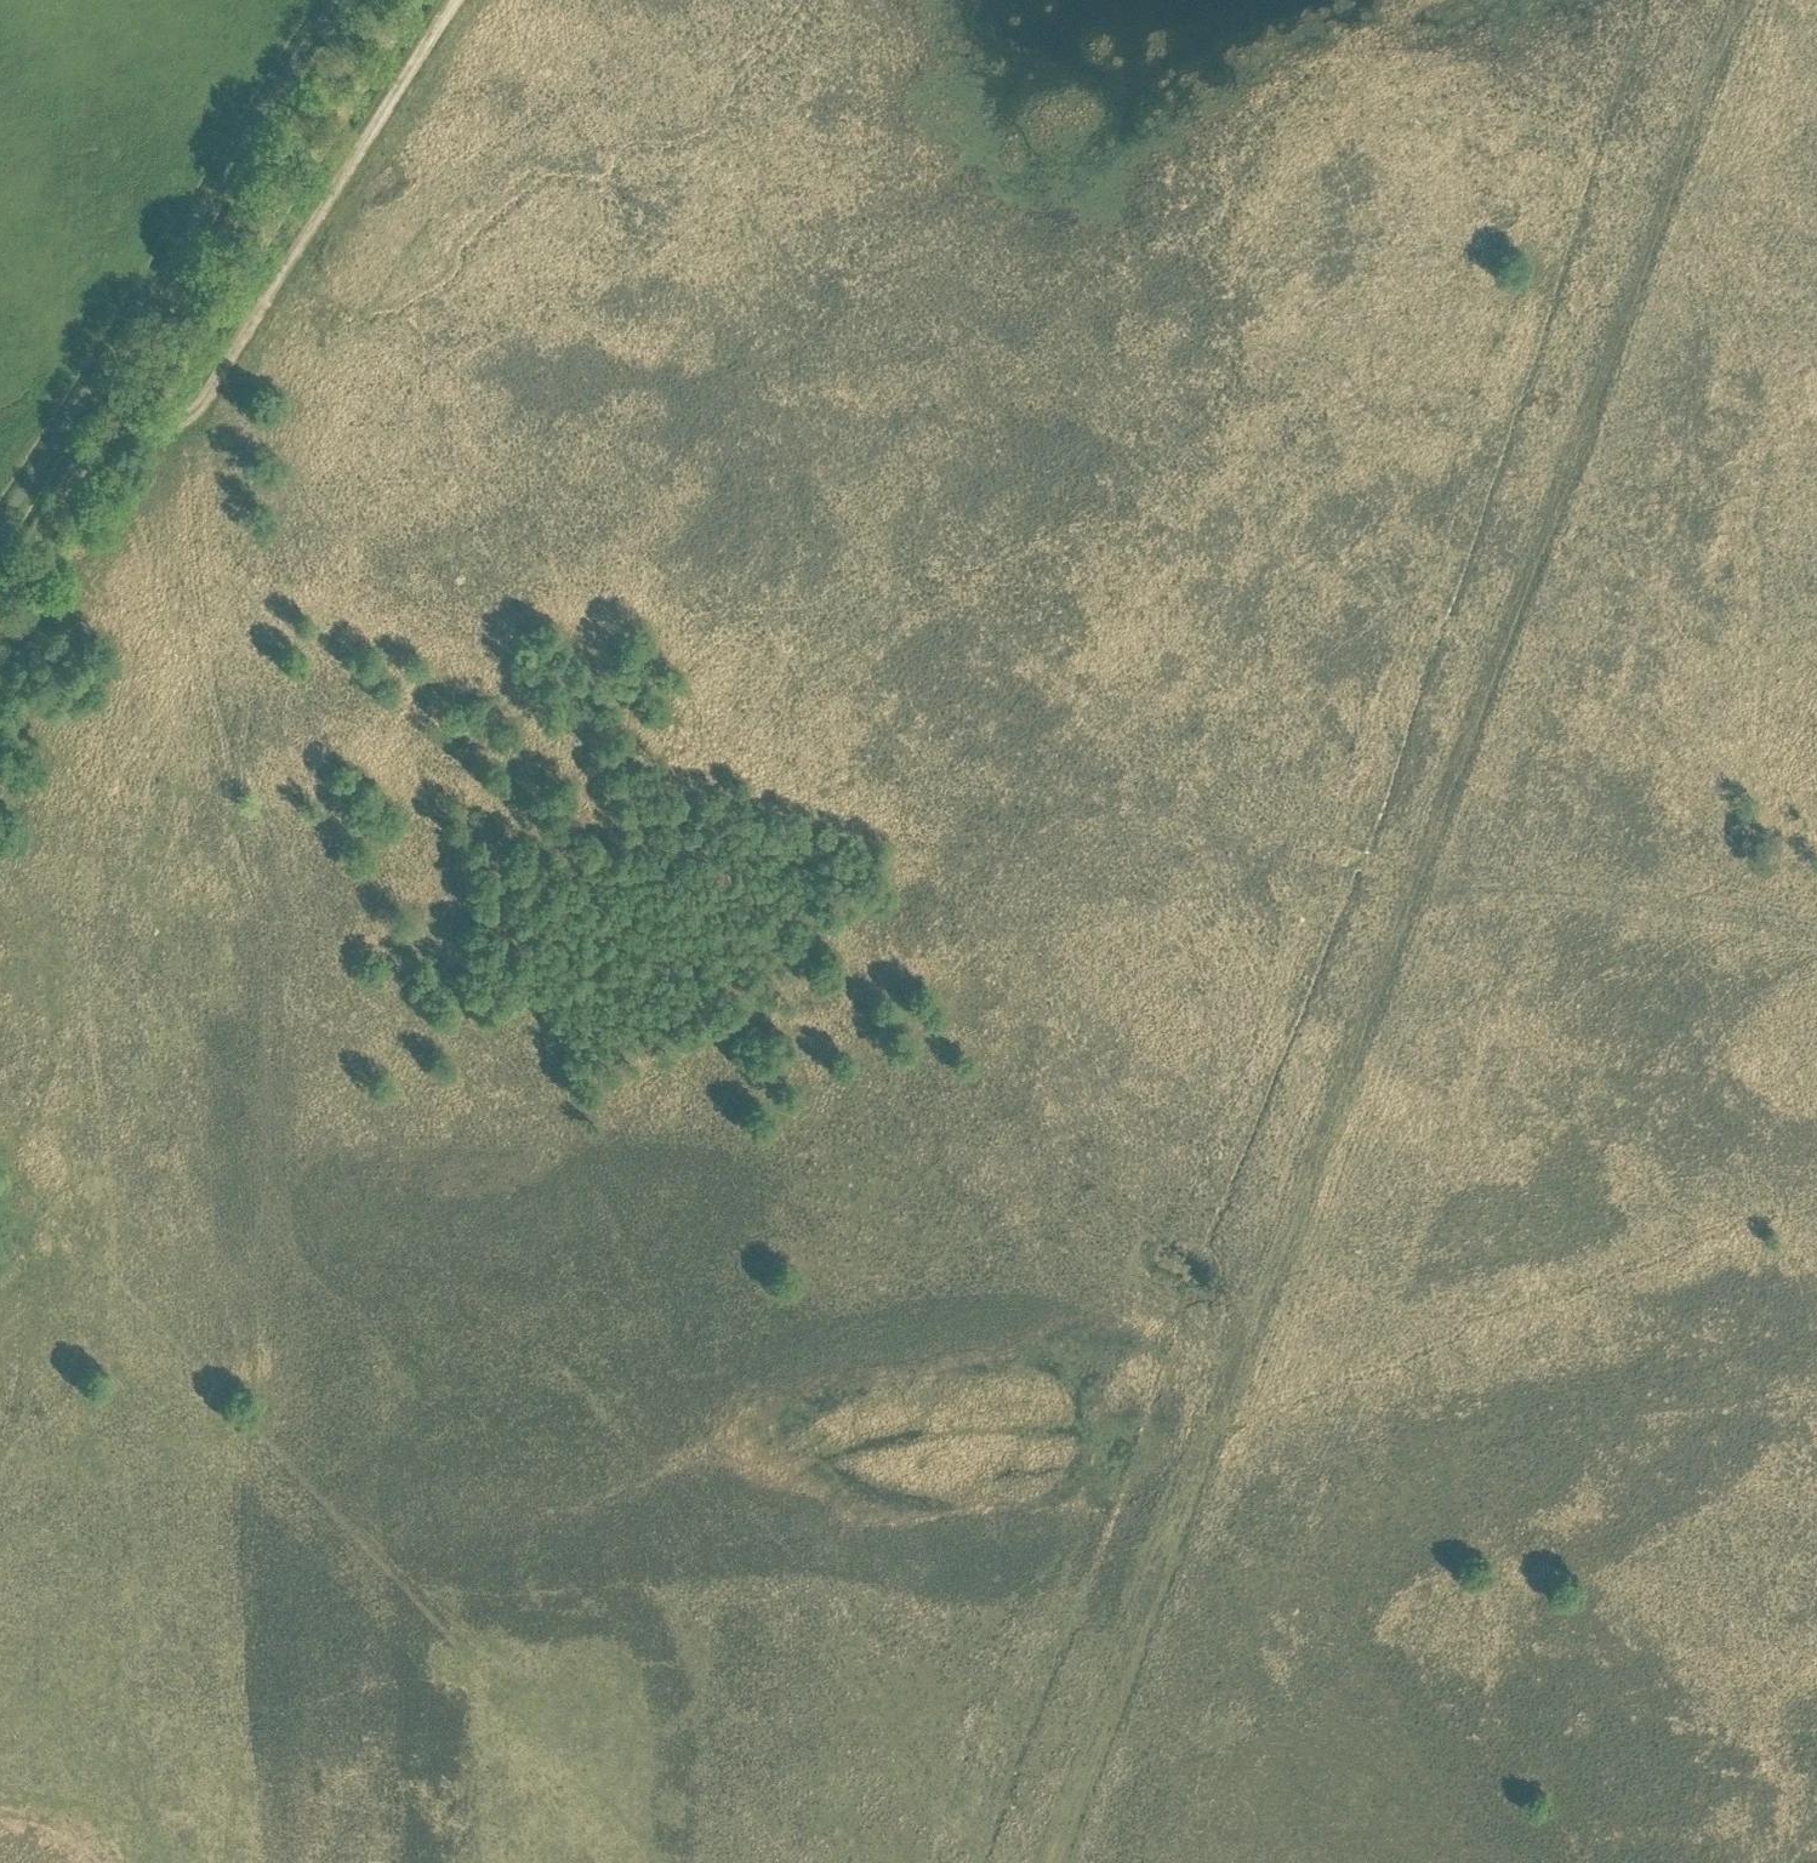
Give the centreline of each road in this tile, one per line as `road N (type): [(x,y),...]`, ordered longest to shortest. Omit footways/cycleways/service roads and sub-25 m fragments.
road 1 (track): [(0,616),(114,436),(171,427),(207,393),(452,0)]

